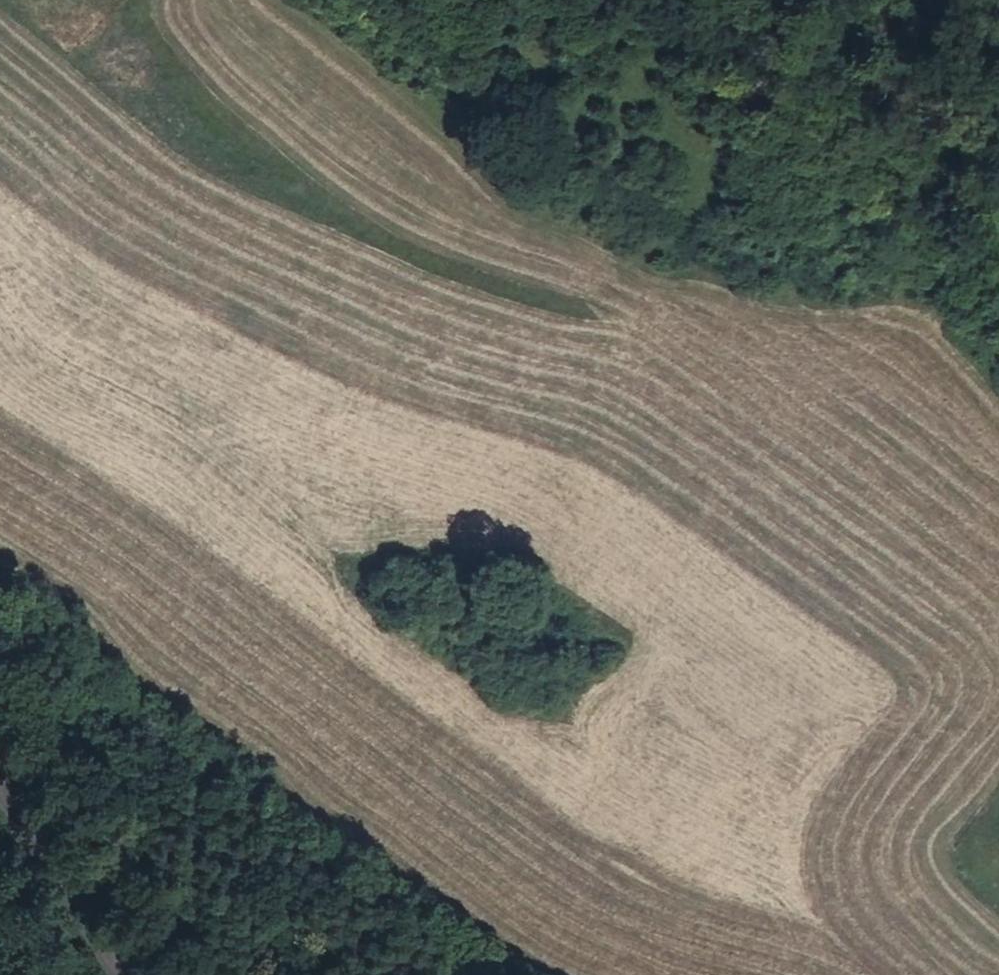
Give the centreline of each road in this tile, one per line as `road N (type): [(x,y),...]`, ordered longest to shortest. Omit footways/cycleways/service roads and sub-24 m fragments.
road 1 (tertiary): [(0,779),(126,974)]

